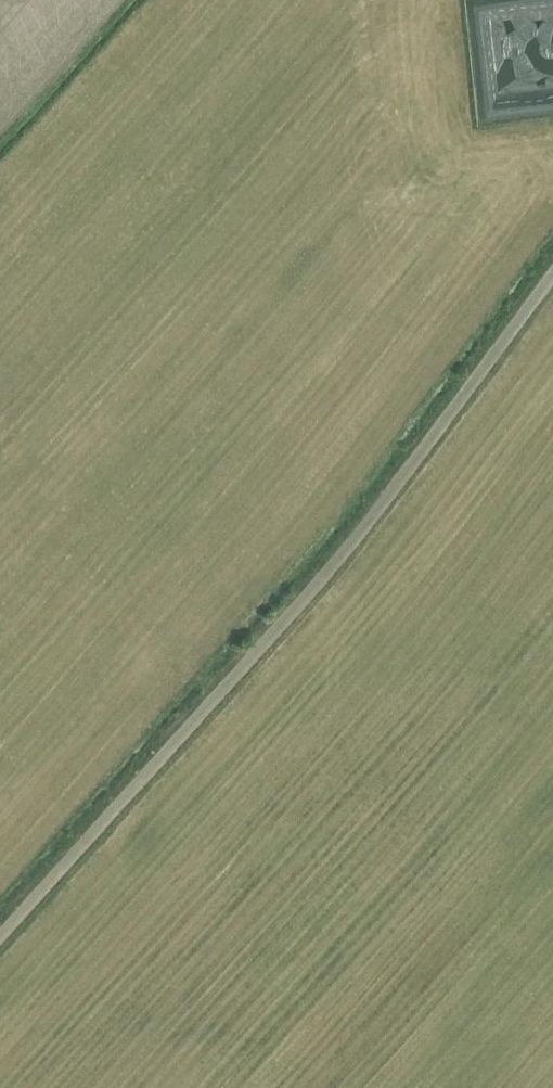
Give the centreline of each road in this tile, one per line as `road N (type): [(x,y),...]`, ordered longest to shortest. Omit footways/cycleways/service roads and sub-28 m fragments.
road 1 (track): [(0,935),(315,584),(552,279)]

